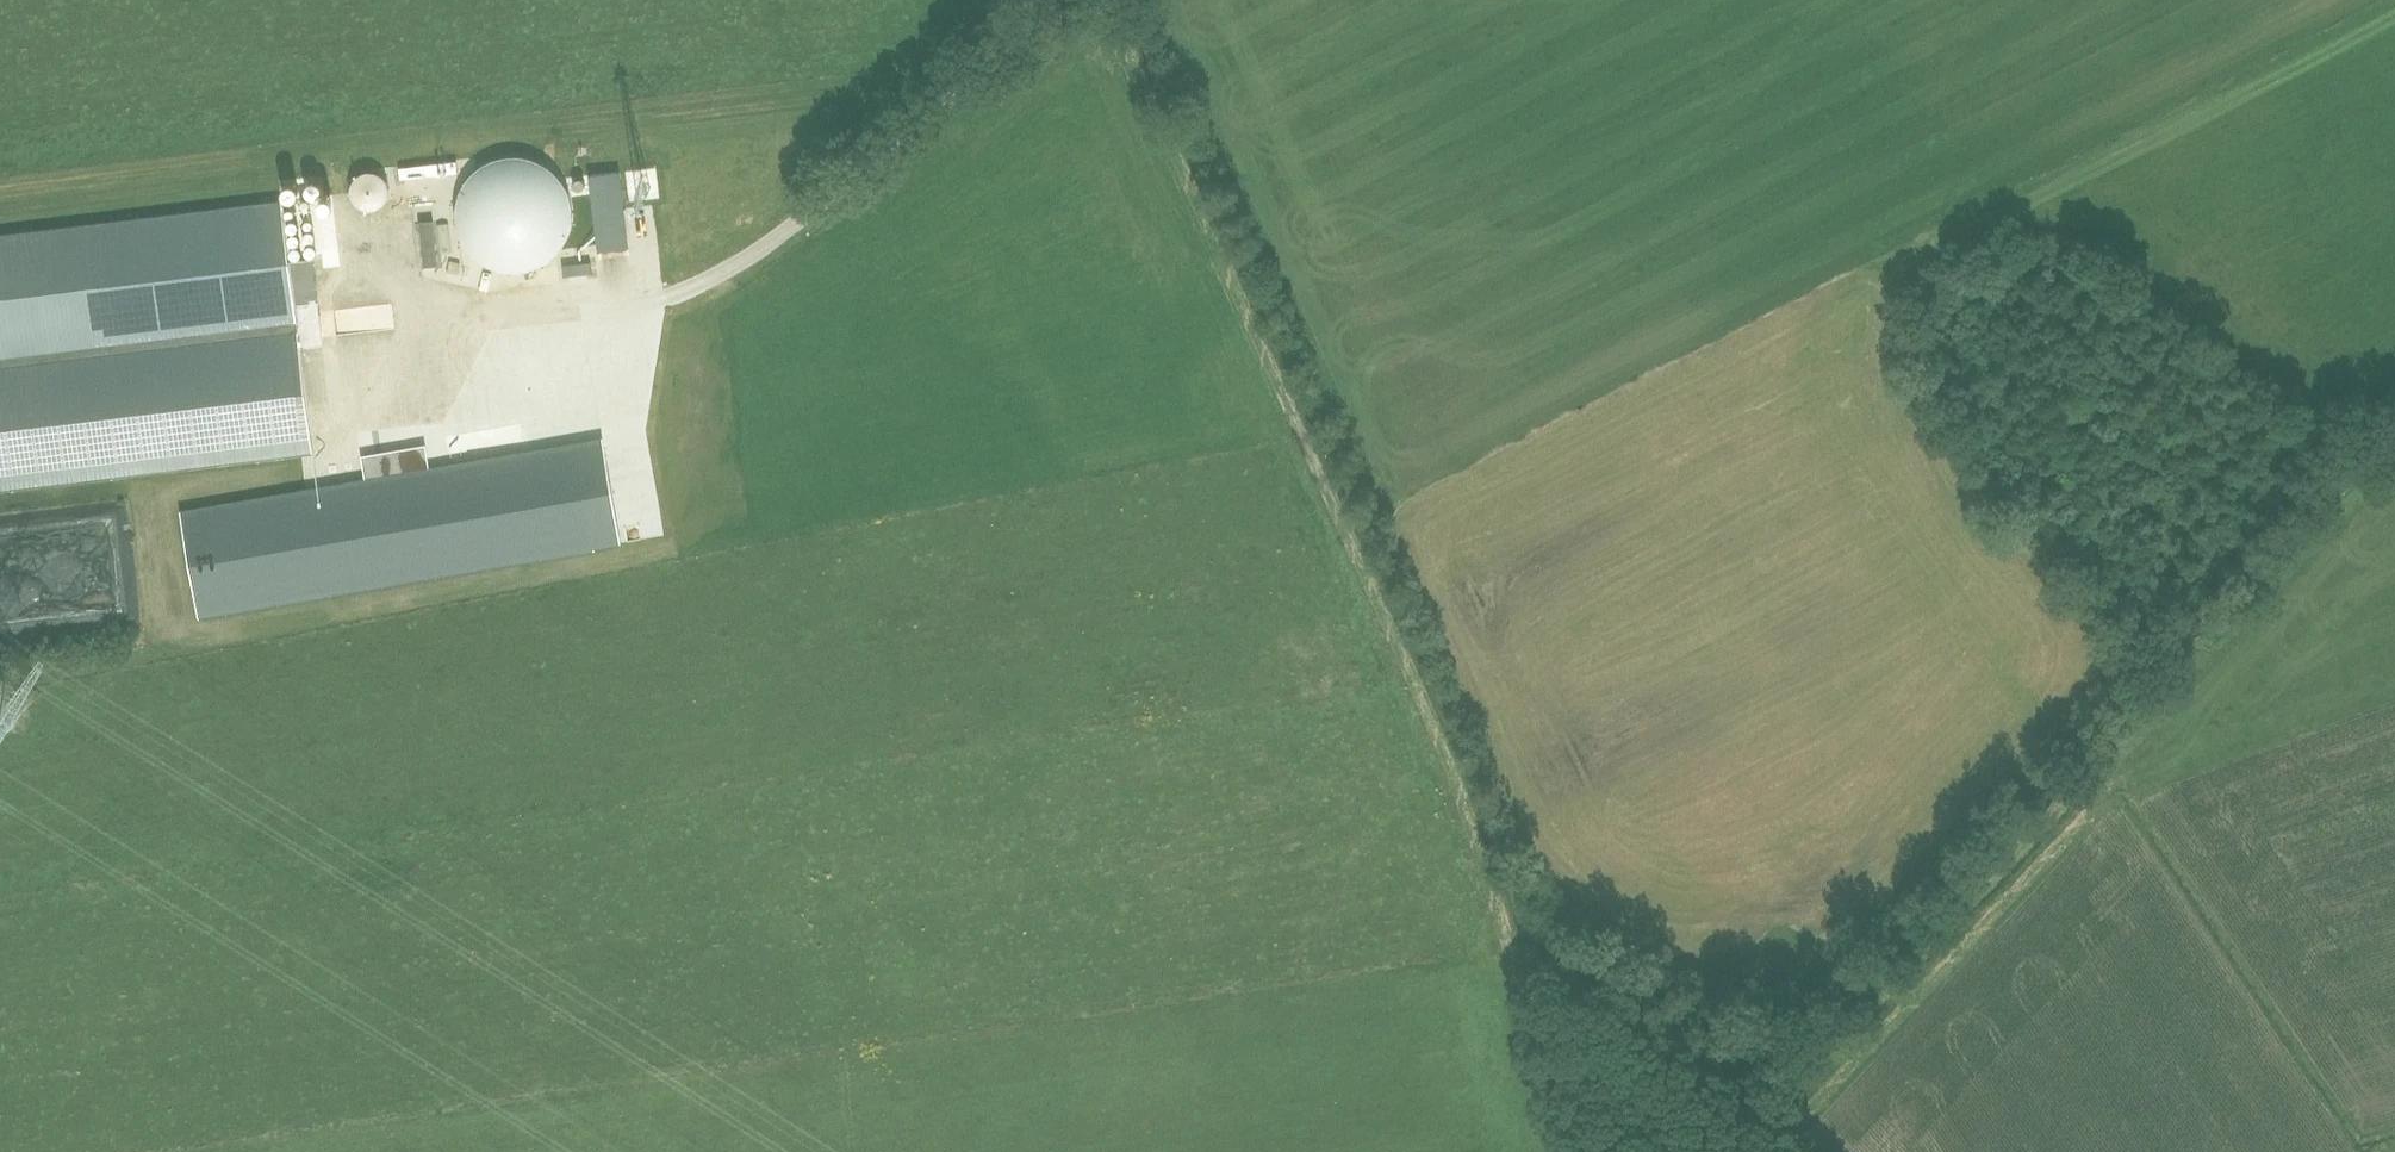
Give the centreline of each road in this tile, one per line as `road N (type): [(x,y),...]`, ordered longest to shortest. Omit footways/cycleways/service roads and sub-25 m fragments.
road 1 (track): [(1770,1151),(1623,1027),(1516,956),(1392,629),(1098,0)]

